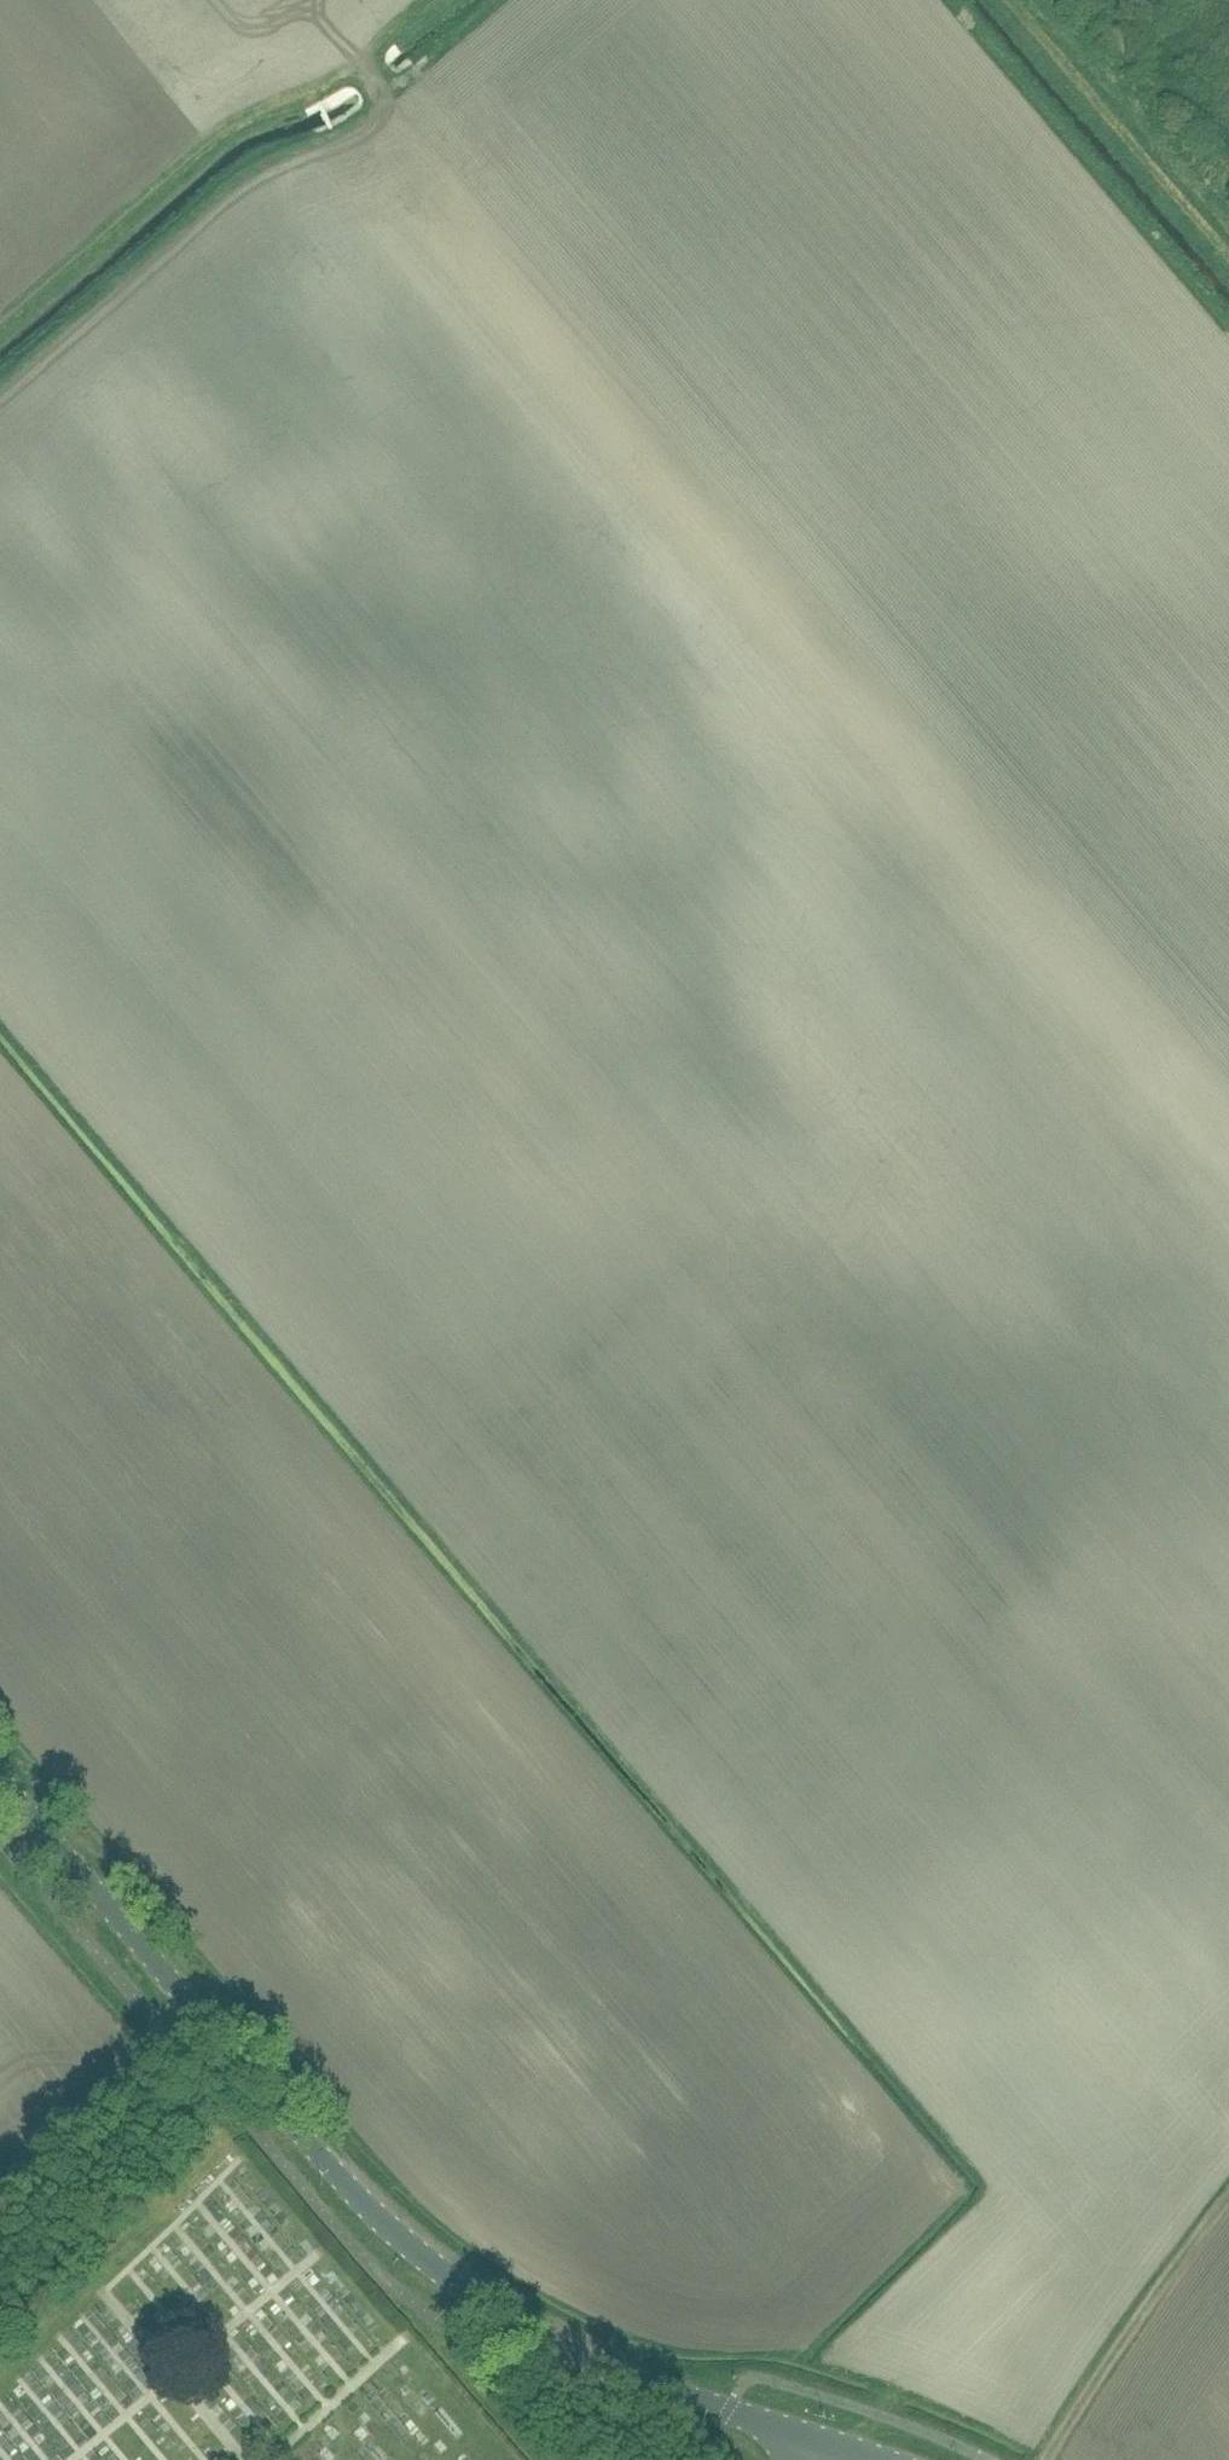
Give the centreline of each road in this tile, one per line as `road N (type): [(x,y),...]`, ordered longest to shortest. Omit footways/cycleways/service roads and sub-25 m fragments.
road 1 (tertiary): [(809,2435),(650,2387),(547,2341),(444,2273),(338,2175),(0,1779)]

